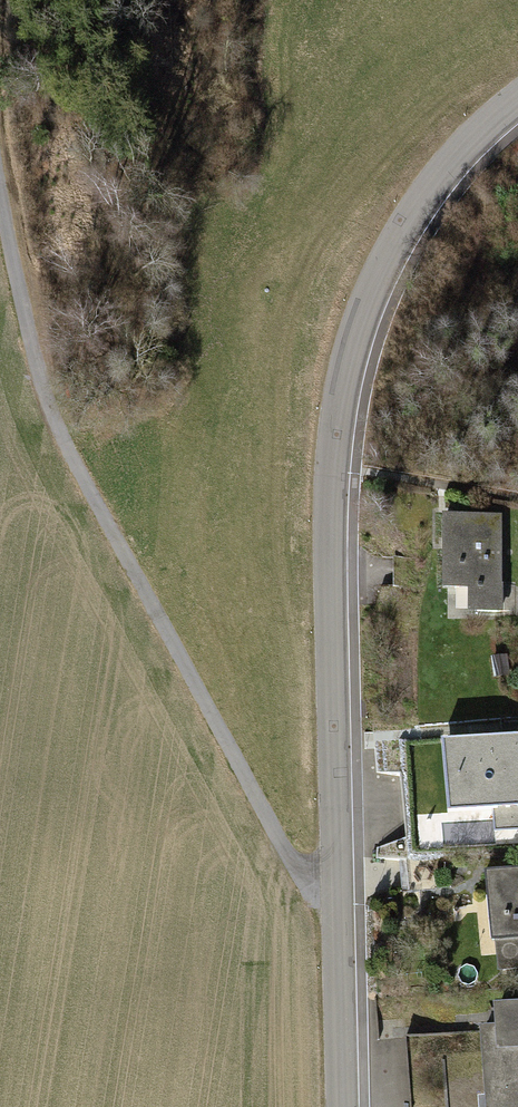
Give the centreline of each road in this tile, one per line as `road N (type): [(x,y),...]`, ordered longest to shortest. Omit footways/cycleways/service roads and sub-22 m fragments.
road 1 (tertiary): [(346,1106),(334,472),(346,382),(375,287),(426,201),(517,106)]
road 2 (track): [(0,195),(11,274),(63,450),(292,862),(340,898)]

